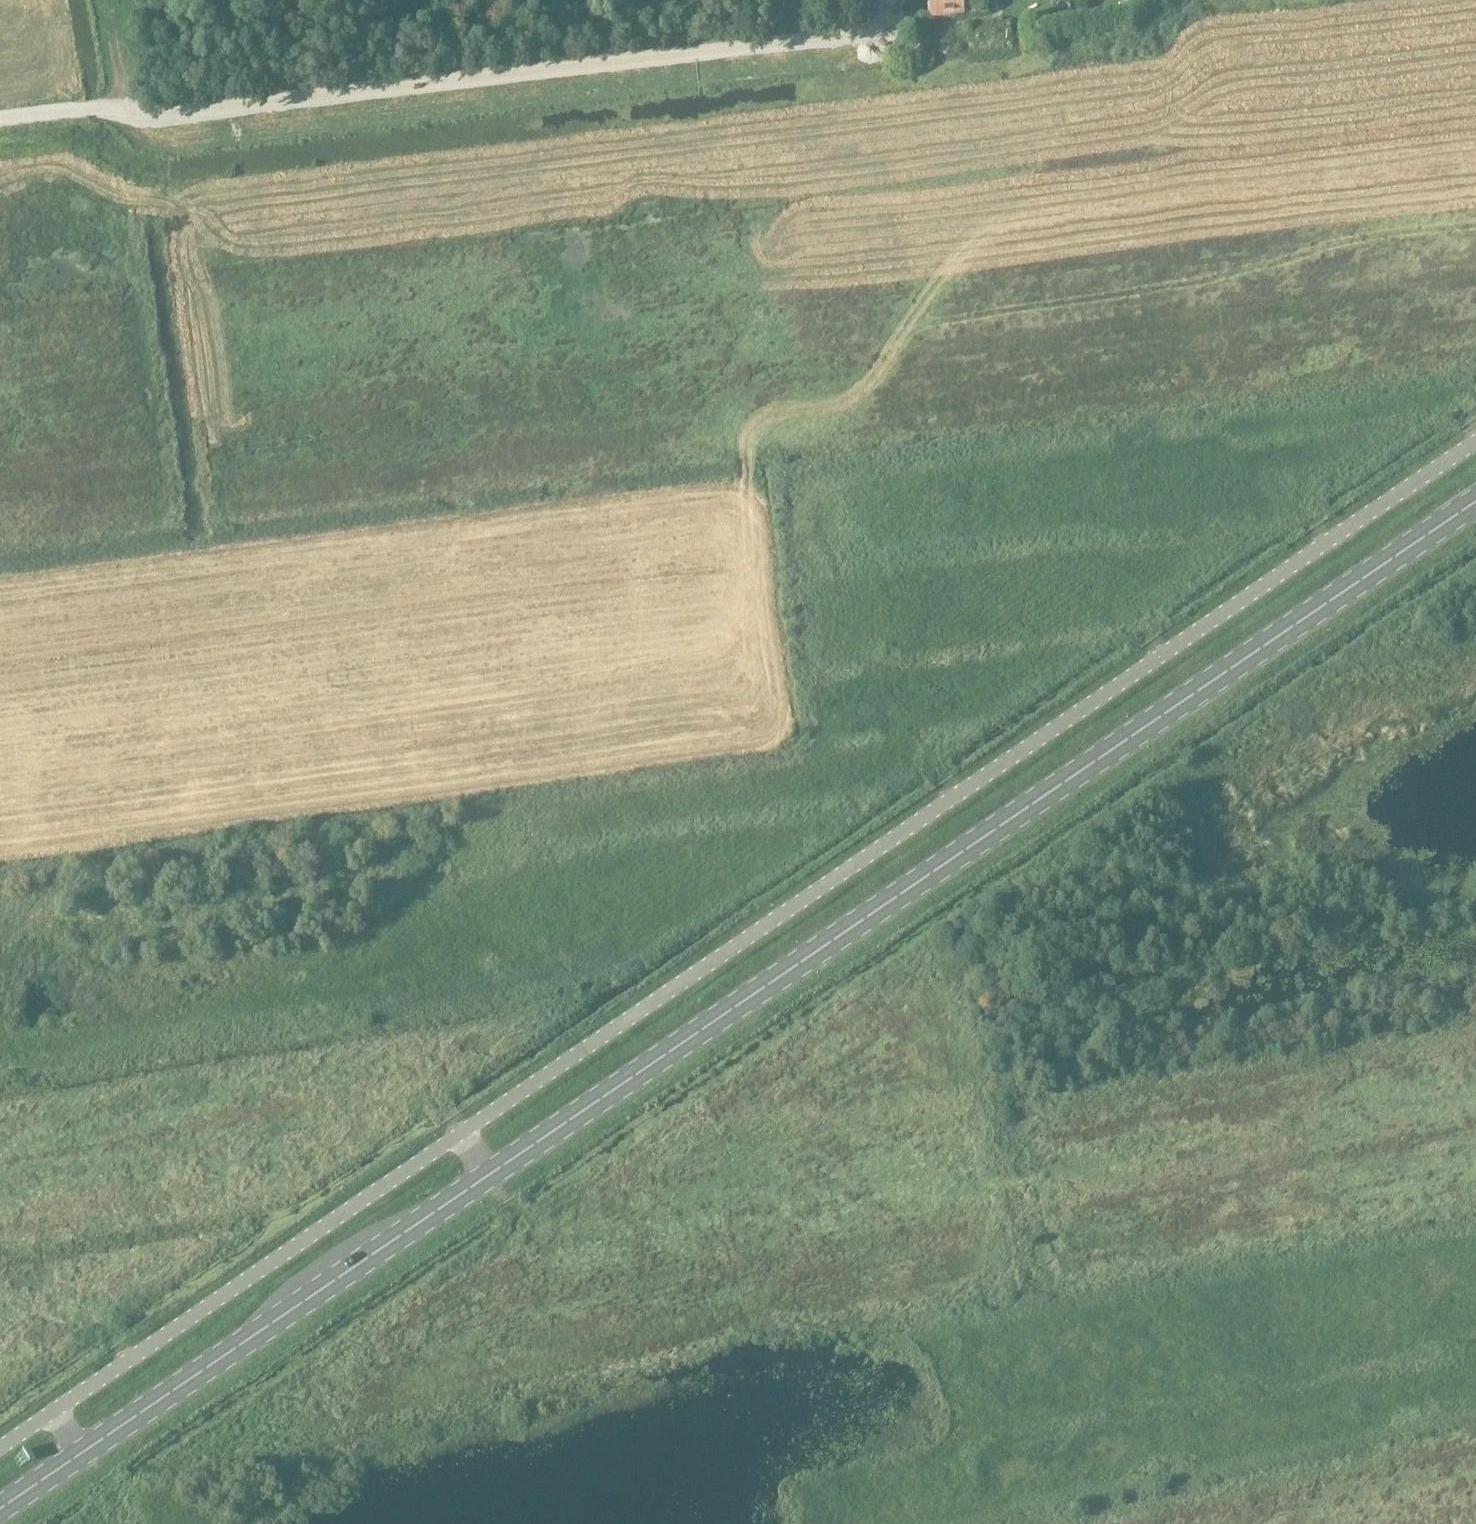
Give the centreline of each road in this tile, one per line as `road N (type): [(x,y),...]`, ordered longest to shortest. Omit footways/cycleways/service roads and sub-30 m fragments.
road 1 (unclassified): [(457,1136),(1475,443)]
road 2 (primary): [(485,1177),(1475,501)]
road 3 (unclassified): [(47,1414),(457,1136)]
road 4 (primary): [(83,1453),(485,1177)]

